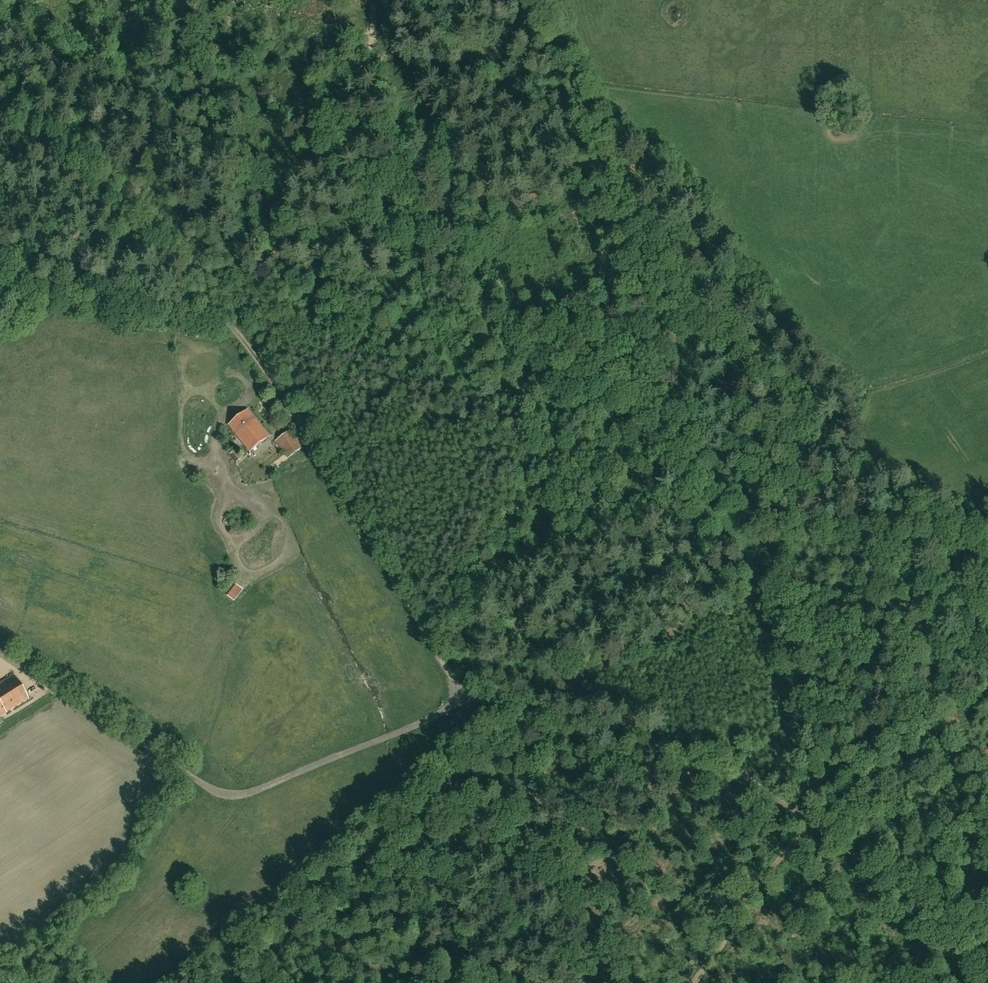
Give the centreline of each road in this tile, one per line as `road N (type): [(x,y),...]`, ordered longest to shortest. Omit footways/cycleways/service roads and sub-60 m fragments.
road 1 (track): [(0,124),(187,280),(317,453),(460,691)]
road 2 (track): [(460,691),(733,768),(983,948)]
road 3 (track): [(250,794),(216,792),(0,650)]
road 4 (track): [(250,794),(207,849),(88,960),(41,982)]
road 5 (track): [(460,691),(438,717),(250,794)]

